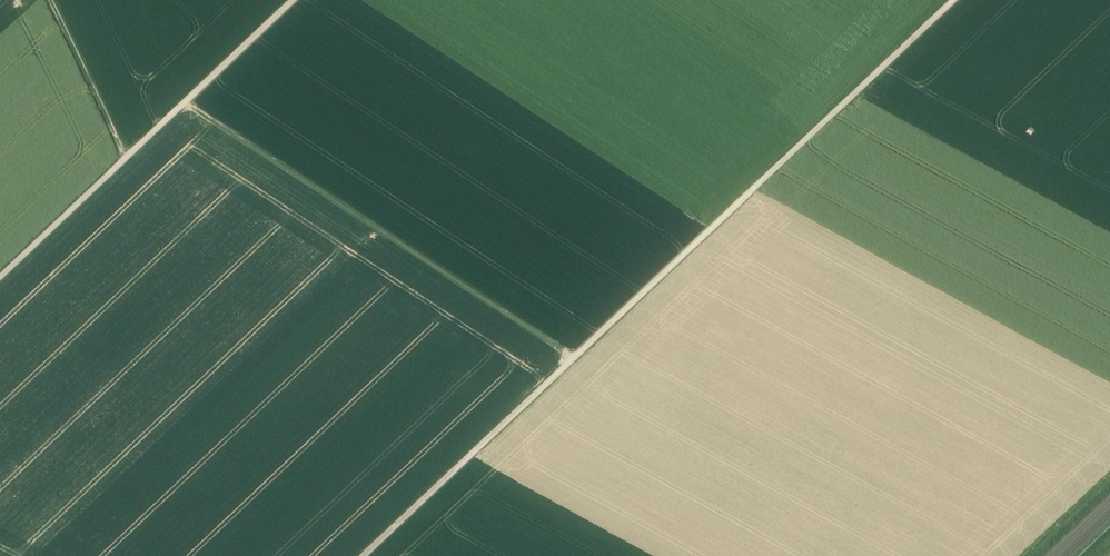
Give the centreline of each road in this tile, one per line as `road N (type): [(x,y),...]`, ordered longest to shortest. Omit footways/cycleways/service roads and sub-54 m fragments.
road 1 (track): [(952,0),(364,555)]
road 2 (track): [(189,100),(574,358)]
road 3 (track): [(0,279),(295,0)]
road 4 (track): [(54,0),(130,157)]

